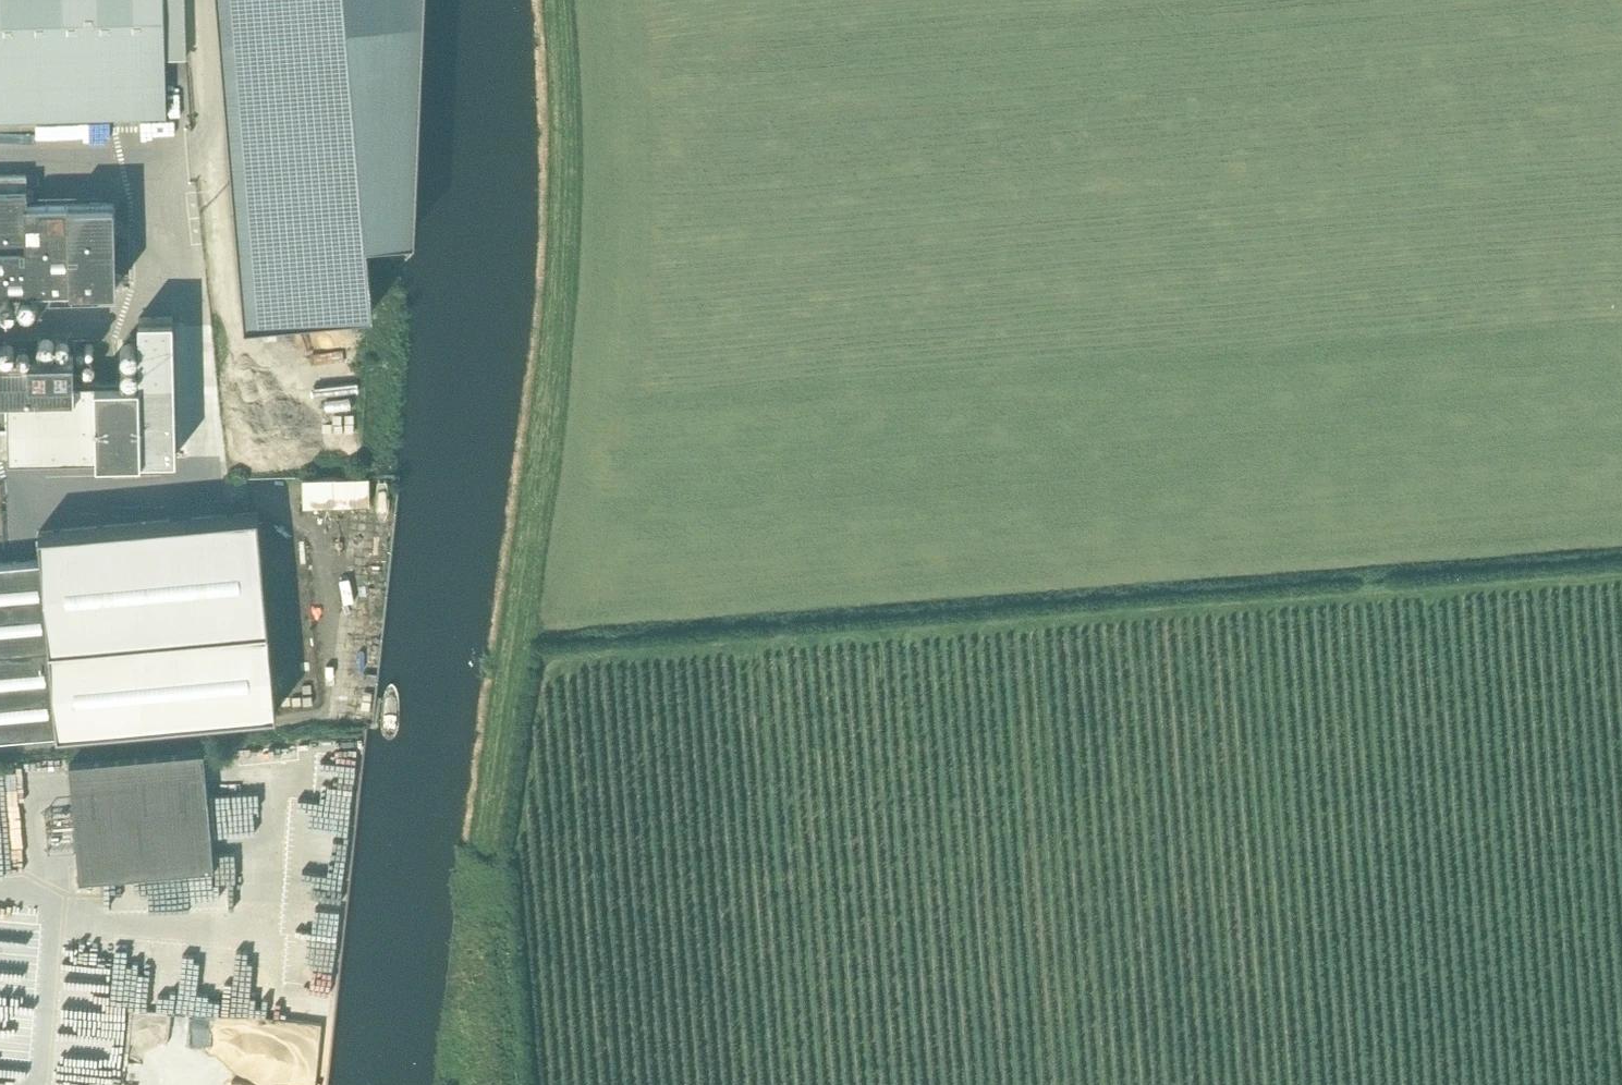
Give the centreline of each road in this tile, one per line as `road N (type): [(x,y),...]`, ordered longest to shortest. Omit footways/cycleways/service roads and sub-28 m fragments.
road 1 (unclassified): [(246,423),(214,202),(199,0)]

